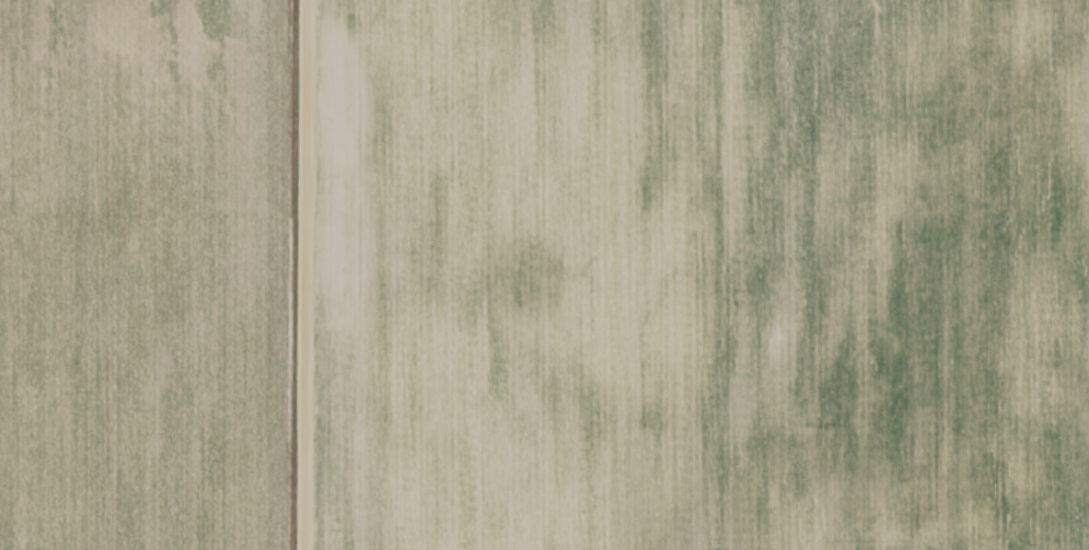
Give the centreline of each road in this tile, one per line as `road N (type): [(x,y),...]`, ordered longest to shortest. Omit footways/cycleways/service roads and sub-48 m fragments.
road 1 (residential): [(307,549),(309,0)]

